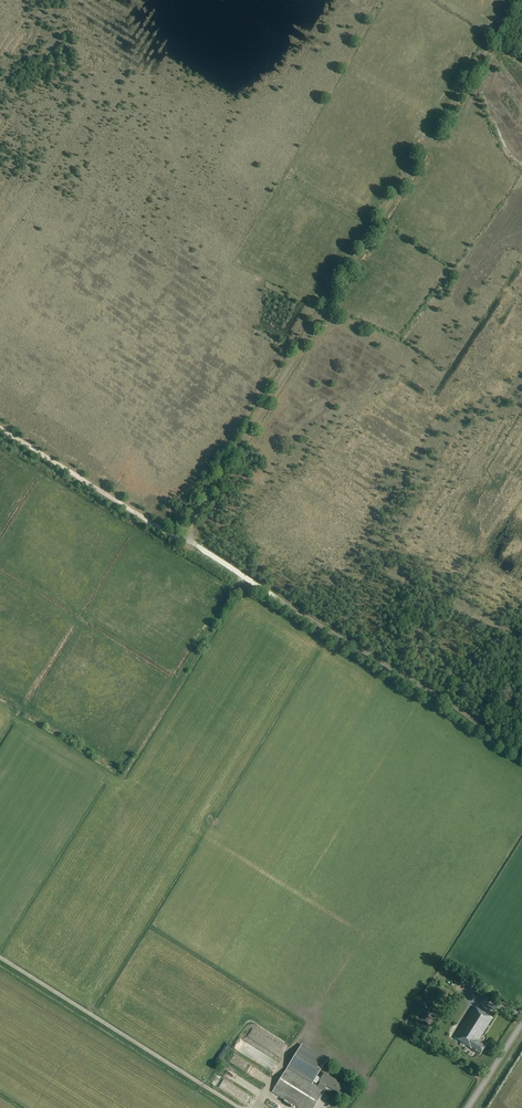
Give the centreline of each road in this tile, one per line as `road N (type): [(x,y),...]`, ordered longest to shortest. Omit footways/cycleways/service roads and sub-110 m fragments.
road 1 (track): [(521,754),(192,541),(194,518),(519,0)]
road 2 (track): [(192,541),(0,428)]

